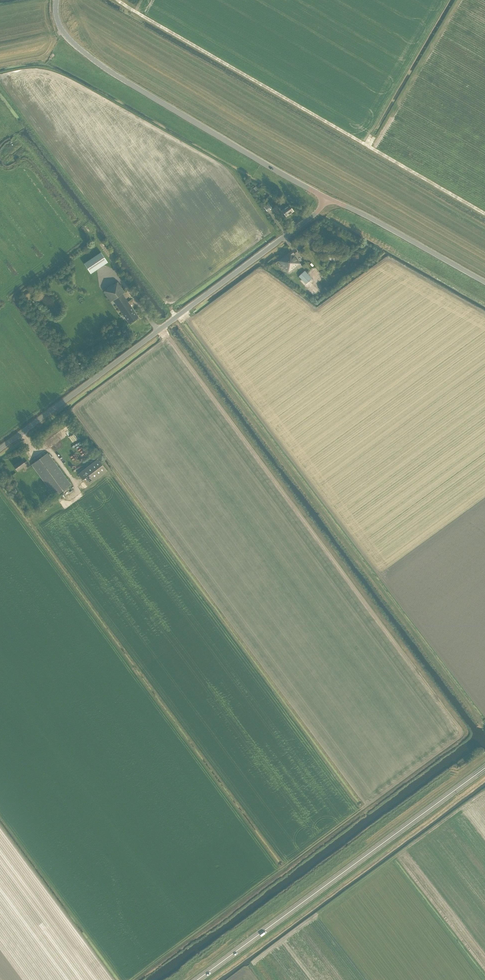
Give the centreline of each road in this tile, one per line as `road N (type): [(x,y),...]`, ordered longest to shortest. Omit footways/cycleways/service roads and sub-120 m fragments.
road 1 (track): [(118,0),(484,214)]
road 2 (tertiary): [(0,449),(316,212),(326,197)]
road 3 (primary): [(200,979),(484,768)]
road 4 (unclassified): [(326,197),(106,69),(64,33),(57,0)]
road 5 (tertiary): [(484,282),(326,197)]

